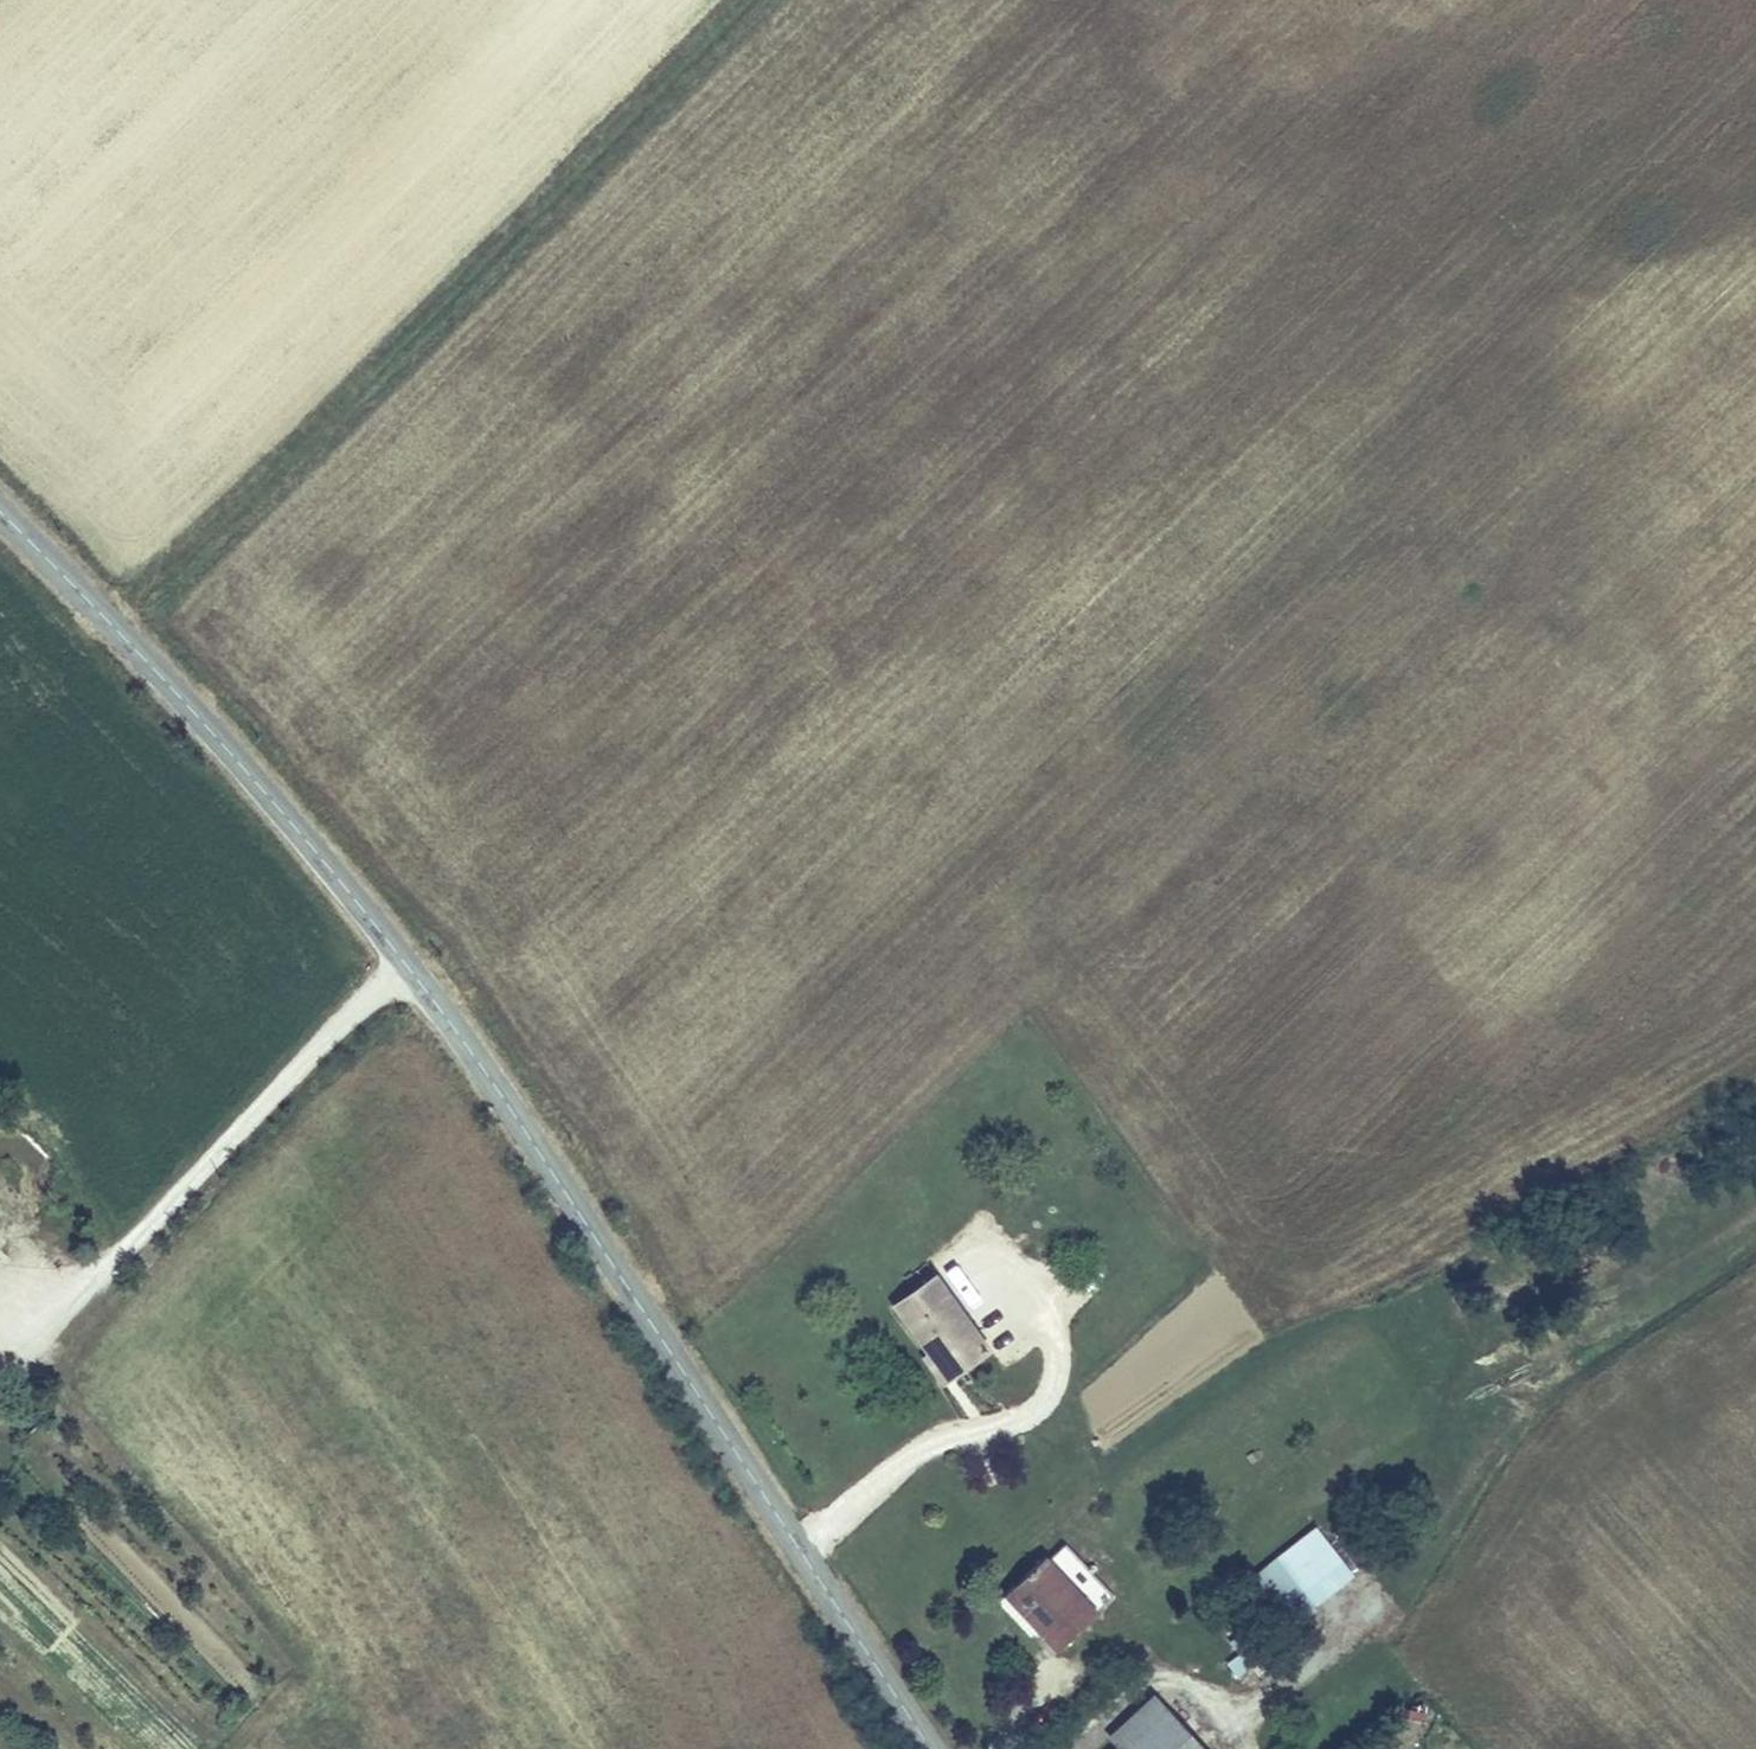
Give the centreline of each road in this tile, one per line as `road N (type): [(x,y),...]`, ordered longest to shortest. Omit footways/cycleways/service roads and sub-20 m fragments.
road 1 (tertiary): [(930,1748),(492,1077),(370,911),(236,754),(0,509)]

